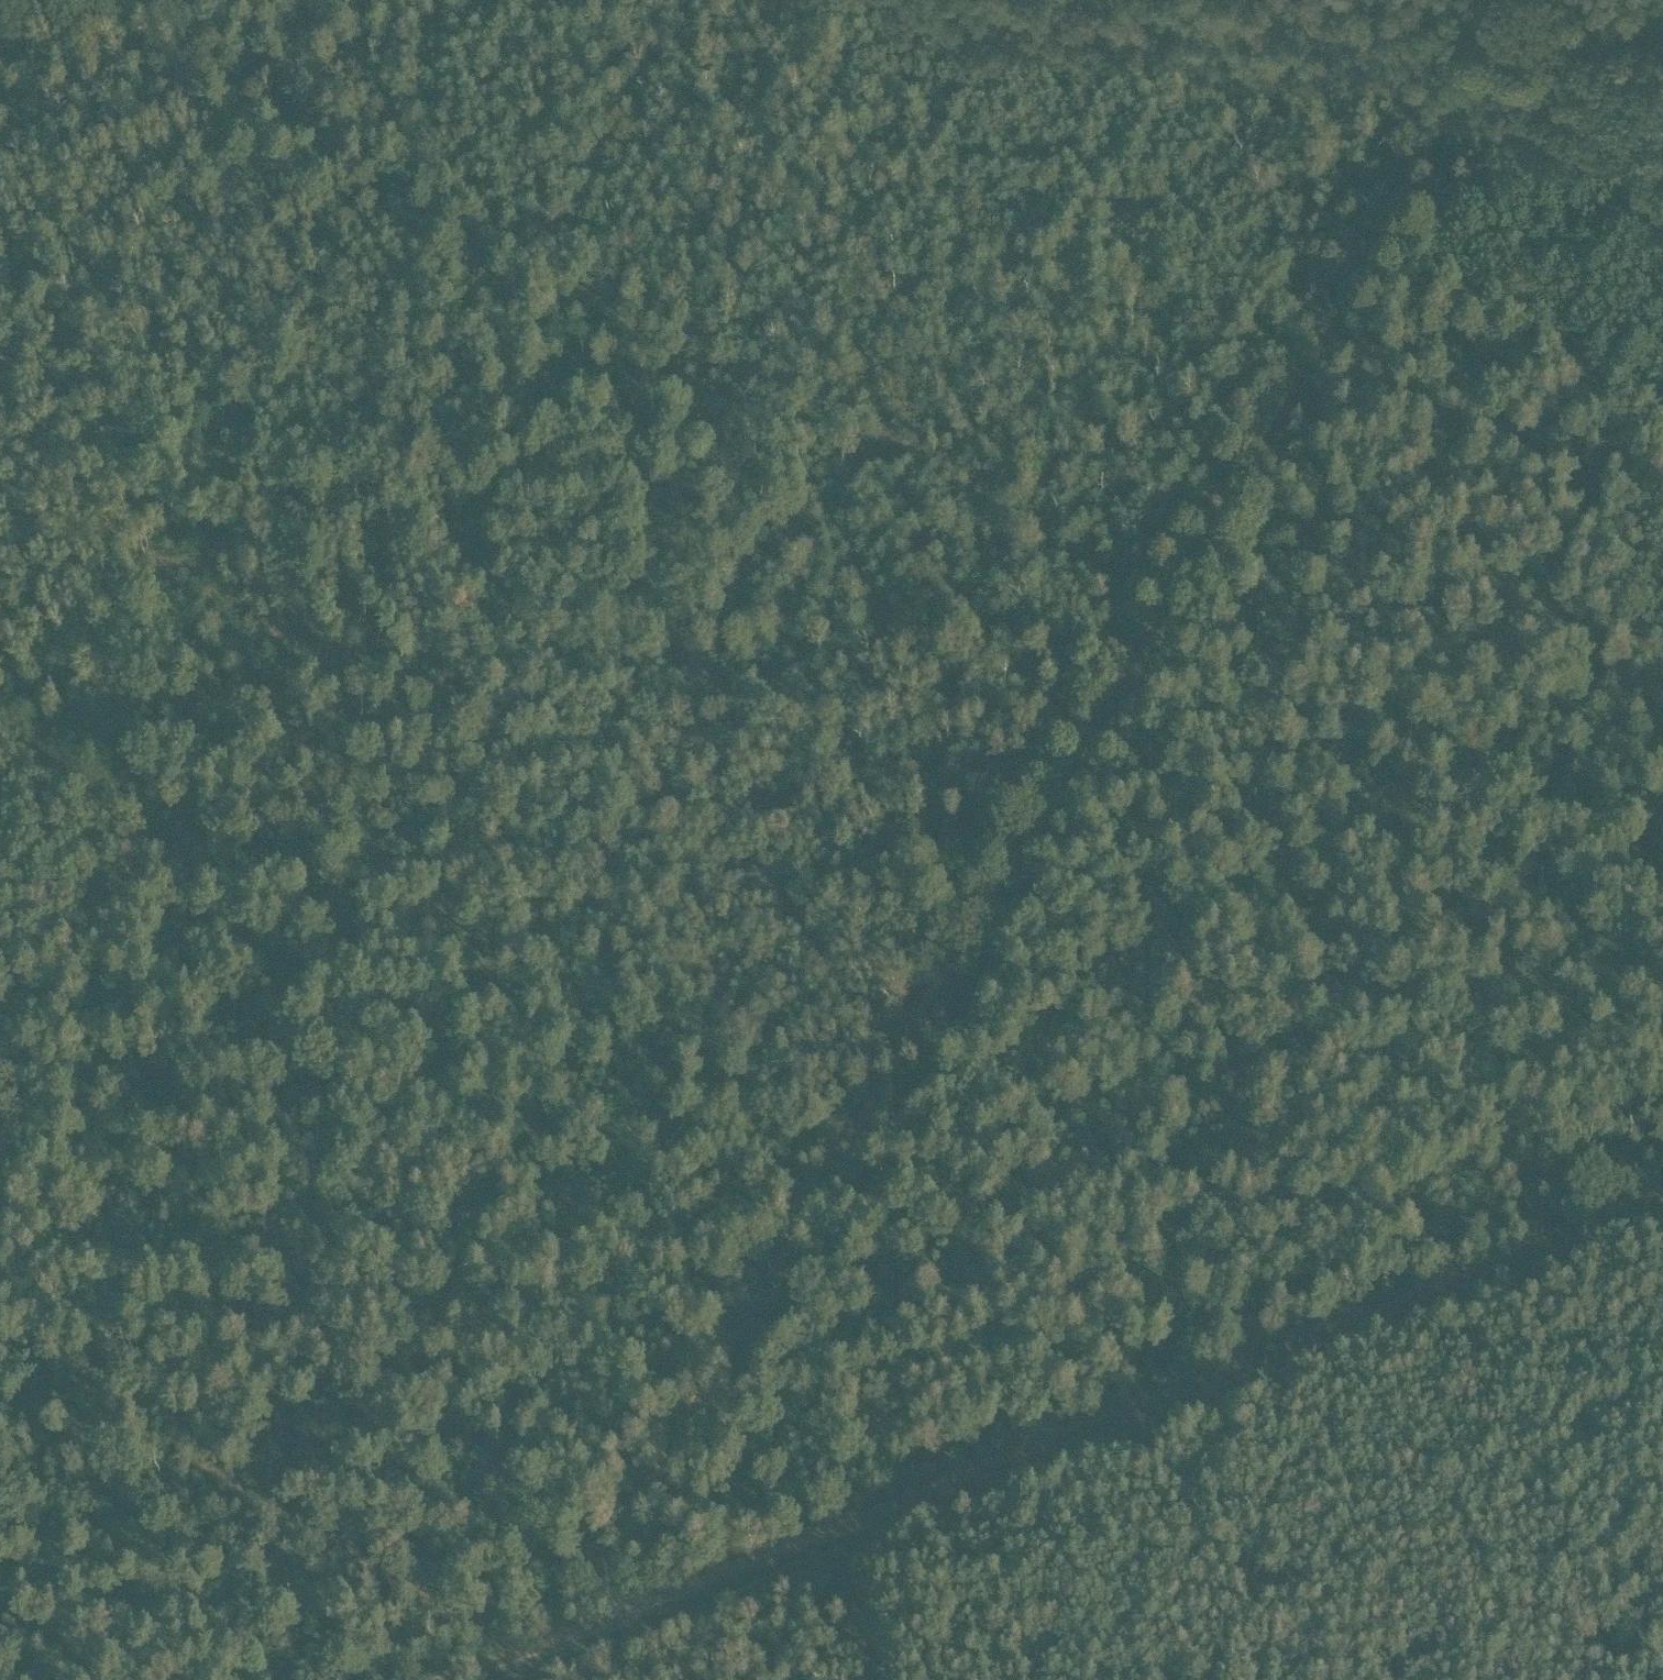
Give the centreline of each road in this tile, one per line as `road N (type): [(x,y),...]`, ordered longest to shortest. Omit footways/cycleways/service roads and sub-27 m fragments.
road 1 (track): [(1515,0),(604,1593),(608,1664)]
road 2 (track): [(1662,1242),(568,1679)]
road 3 (track): [(0,349),(17,321),(26,260),(126,196),(162,158),(190,100),(304,17),(314,0)]
road 4 (track): [(529,1679),(187,1484)]
road 5 (track): [(857,1148),(514,962)]
road 6 (track): [(0,155),(93,0)]
road 7 (track): [(832,1557),(883,1679)]

